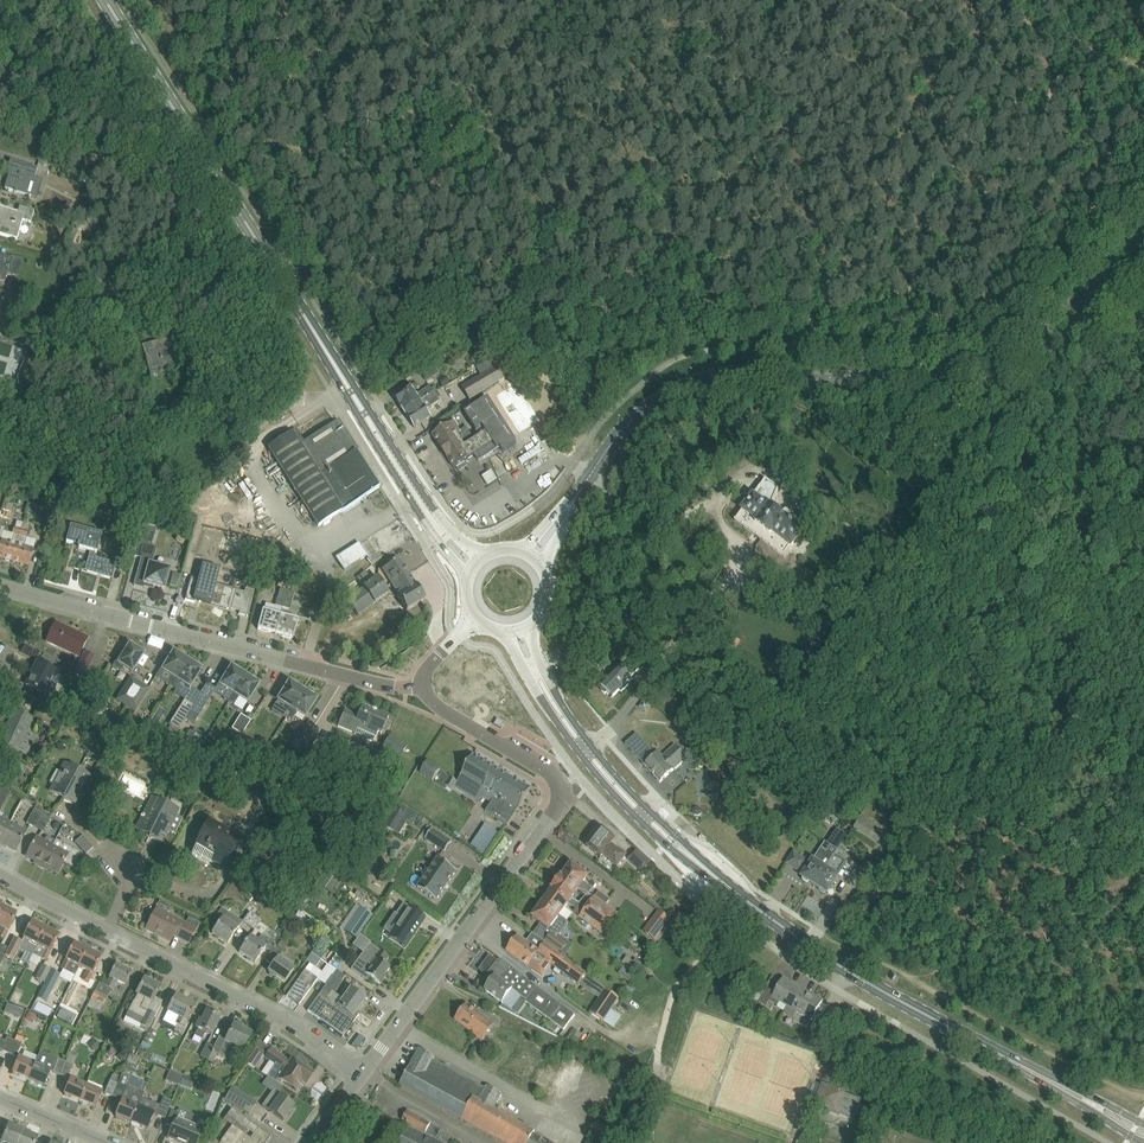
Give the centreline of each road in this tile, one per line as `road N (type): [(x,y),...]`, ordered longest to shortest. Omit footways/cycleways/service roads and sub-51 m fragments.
road 1 (secondary): [(578,494),(625,428),(673,394),(728,379),(929,379),(991,368),(1064,333),(1143,258)]
road 2 (primary): [(388,452),(103,0)]
road 3 (unclassified): [(363,1073),(561,797),(554,777),(447,712),(424,686)]
road 4 (unclassified): [(424,686),(381,684),(0,585)]
road 5 (primary): [(507,631),(556,719),(611,790),(689,863),(760,910)]
road 6 (primary): [(760,910),(591,745),(549,679),(532,624)]
road 7 (primary): [(1073,1093),(868,983),(760,910)]
road 8 (residential): [(363,1073),(109,929)]
road 9 (track): [(817,378),(900,418),(931,422),(970,411)]
road 10 (primary): [(388,452),(413,503),(469,577)]
road 11 (primary): [(483,557),(388,452)]
road 12 (residential): [(115,1142),(0,1094)]
road 13 (residential): [(109,929),(0,873)]

